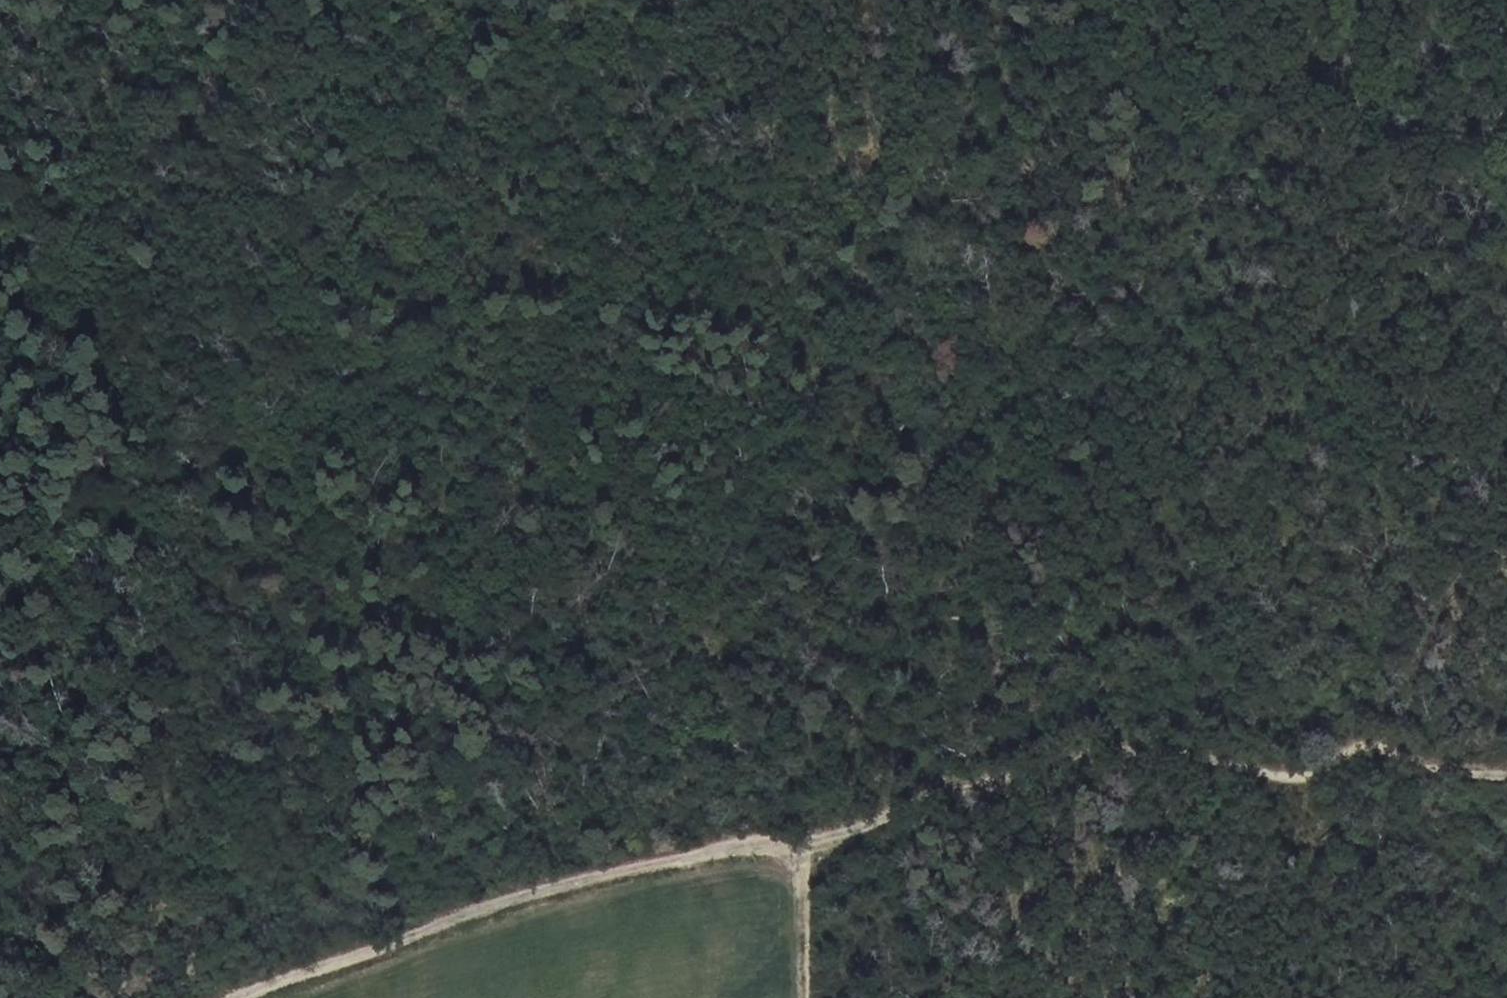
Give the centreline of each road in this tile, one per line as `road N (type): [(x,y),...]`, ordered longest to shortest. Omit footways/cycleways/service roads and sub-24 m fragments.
road 1 (track): [(800,843),(931,799),(1132,753),(1190,752),(1295,777),(1324,774),(1350,747),(1374,744),(1467,777),(1506,779)]
road 2 (track): [(800,843),(763,842),(534,891),(231,997)]
road 3 (track): [(806,997),(800,843)]

